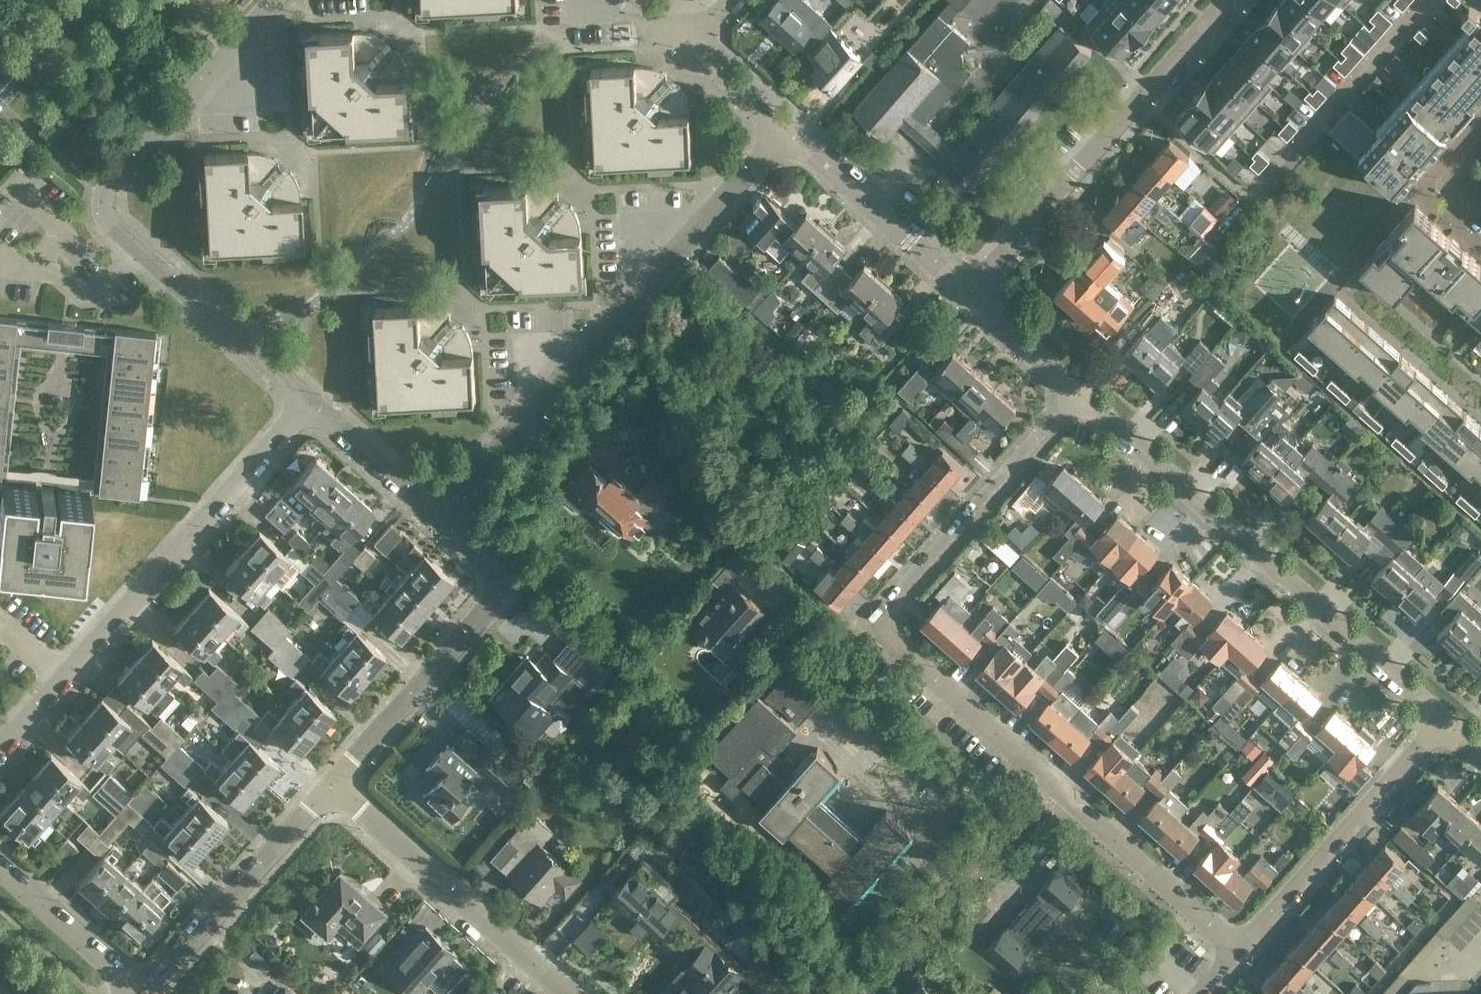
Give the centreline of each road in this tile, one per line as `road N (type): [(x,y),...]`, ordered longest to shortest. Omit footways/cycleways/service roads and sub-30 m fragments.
road 1 (residential): [(1239,951),(878,624),(1081,395)]
road 2 (residential): [(310,401),(121,231),(106,208),(117,176),(274,0)]
road 3 (residential): [(437,519),(786,129)]
road 4 (residential): [(1081,395),(1443,719)]
road 5 (residential): [(0,749),(310,401)]
road 6 (residential): [(970,293),(1229,0)]
road 7 (residential): [(330,787),(486,608),(486,568),(437,519)]
road 8 (residential): [(566,993),(330,787)]
road 9 (residential): [(1239,951),(1443,719)]
road 10 (residential): [(146,993),(330,787)]
road 11 (residential): [(786,129),(970,293)]
road 12 (residential): [(146,993),(0,865)]
road 13 (residential): [(437,519),(310,401)]
road 14 (residential): [(970,293),(1081,395)]
road 15 (residential): [(690,41),(786,129)]
road 16 (tertiary): [(0,94),(84,0)]

